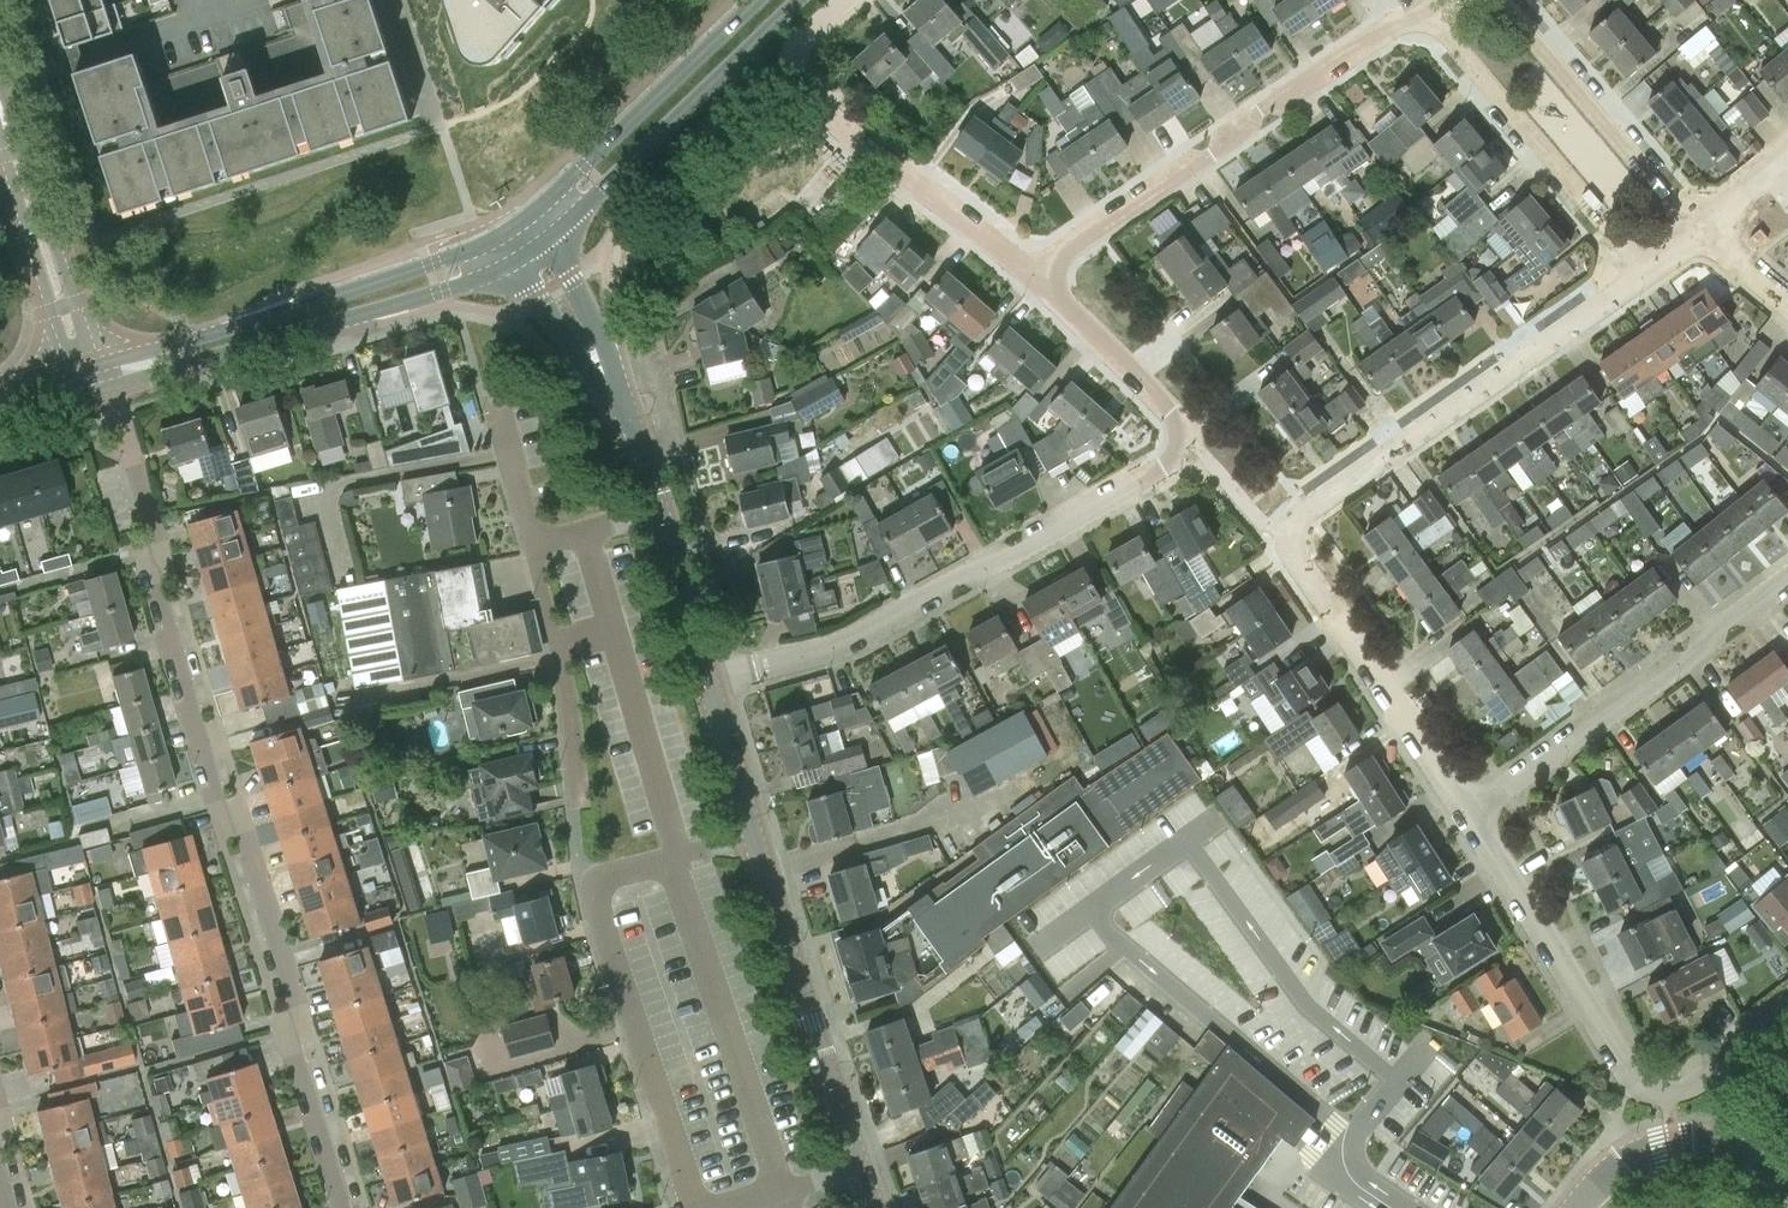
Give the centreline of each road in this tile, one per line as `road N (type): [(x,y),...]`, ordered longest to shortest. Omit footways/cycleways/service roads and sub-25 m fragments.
road 1 (residential): [(343,1207),(292,1048),(299,1006),(245,831),(218,800),(110,388)]
road 2 (residential): [(708,678),(844,645),(1181,458),(1192,444),(1180,411),(1038,269)]
road 3 (residential): [(1463,812),(1290,546),(1285,525),(1305,501),(1636,270)]
road 4 (residential): [(1787,1011),(1693,1088),(1668,1095),(1642,1084),(1463,812)]
road 5 (residential): [(1038,269),(1418,18)]
road 6 (tertiary): [(110,388),(472,283),(514,263)]
road 7 (residential): [(697,1207),(595,894),(607,877),(676,857)]
road 8 (tertiary): [(498,235),(367,285),(103,364)]
road 9 (residential): [(1038,269),(803,85),(794,52),(846,0)]
road 10 (residential): [(1463,812),(1787,580)]
road 11 (tertiary): [(859,1170),(751,835)]
road 12 (tertiary): [(545,242),(798,0)]
road 13 (residential): [(1636,270),(1418,18)]
road 14 (tertiary): [(753,0),(528,216)]
road 15 (residential): [(103,364),(0,74)]
road 16 (residential): [(1702,229),(1512,0)]
road 17 (residential): [(579,798),(559,644),(533,547)]
road 18 (residential): [(0,134),(69,373)]
road 19 (tertiary): [(1787,1179),(1723,1146),(1676,1141),(1623,1161),(1580,1207)]
road 20 (tertiary): [(630,414),(595,323),(545,242)]
road 21 (tertiary): [(514,263),(630,414)]
road 22 (tertiary): [(708,678),(659,510)]
road 23 (tertiary): [(751,835),(708,678)]
road 24 (residential): [(533,547),(495,401)]
road 25 (residential): [(725,1207),(859,1170)]
road 26 (residential): [(533,547),(659,510)]
road 27 (residential): [(393,0),(431,116)]

